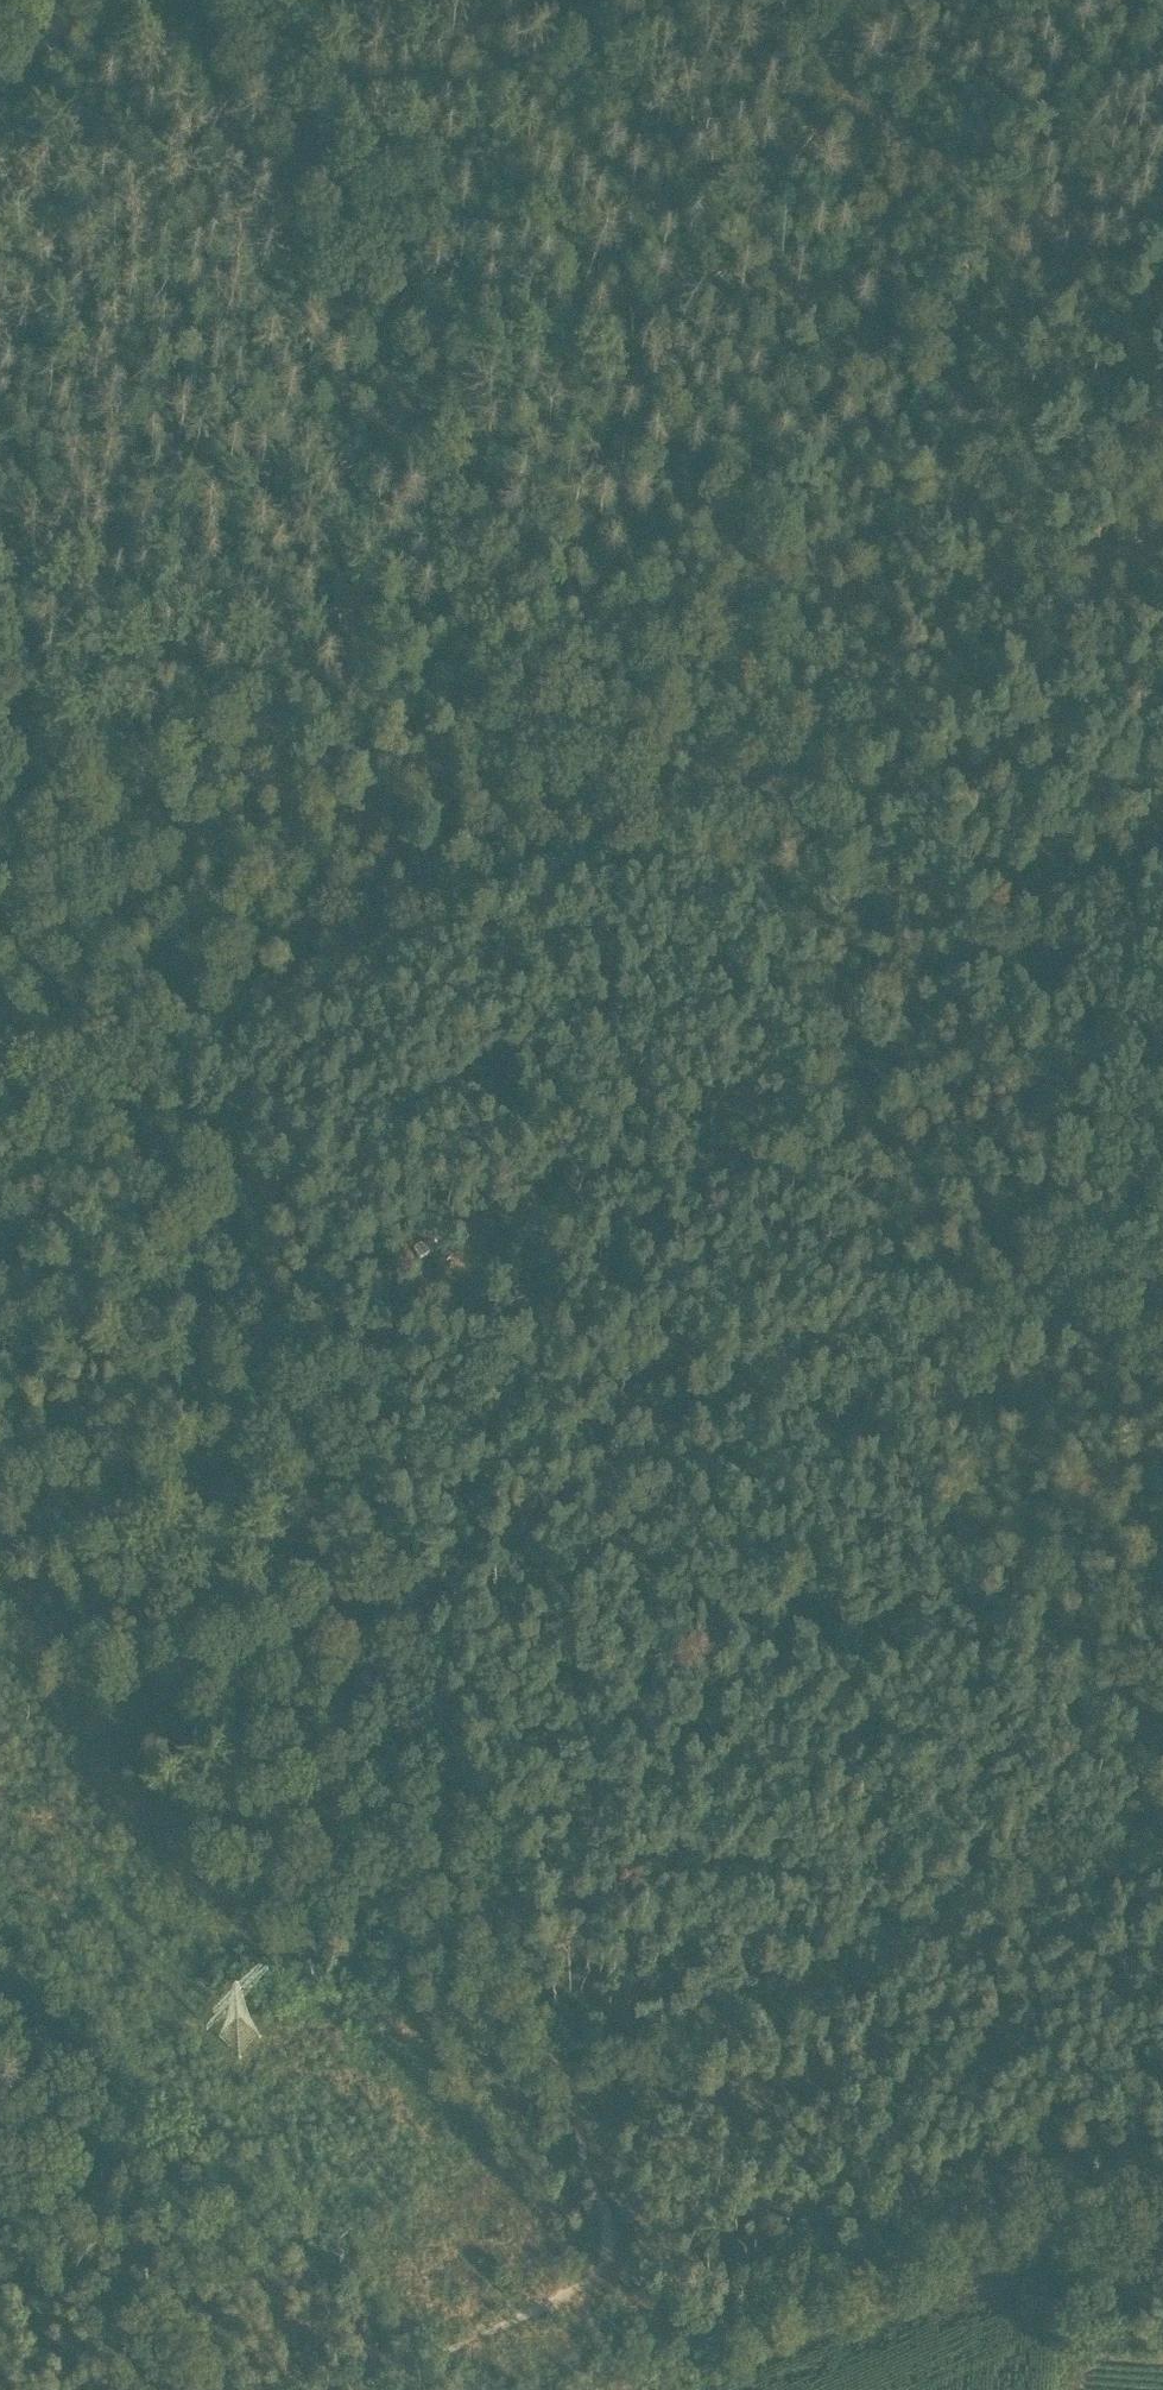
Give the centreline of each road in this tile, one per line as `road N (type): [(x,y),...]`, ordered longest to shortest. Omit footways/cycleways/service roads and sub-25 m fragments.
road 1 (track): [(1162,1816),(569,2053)]

